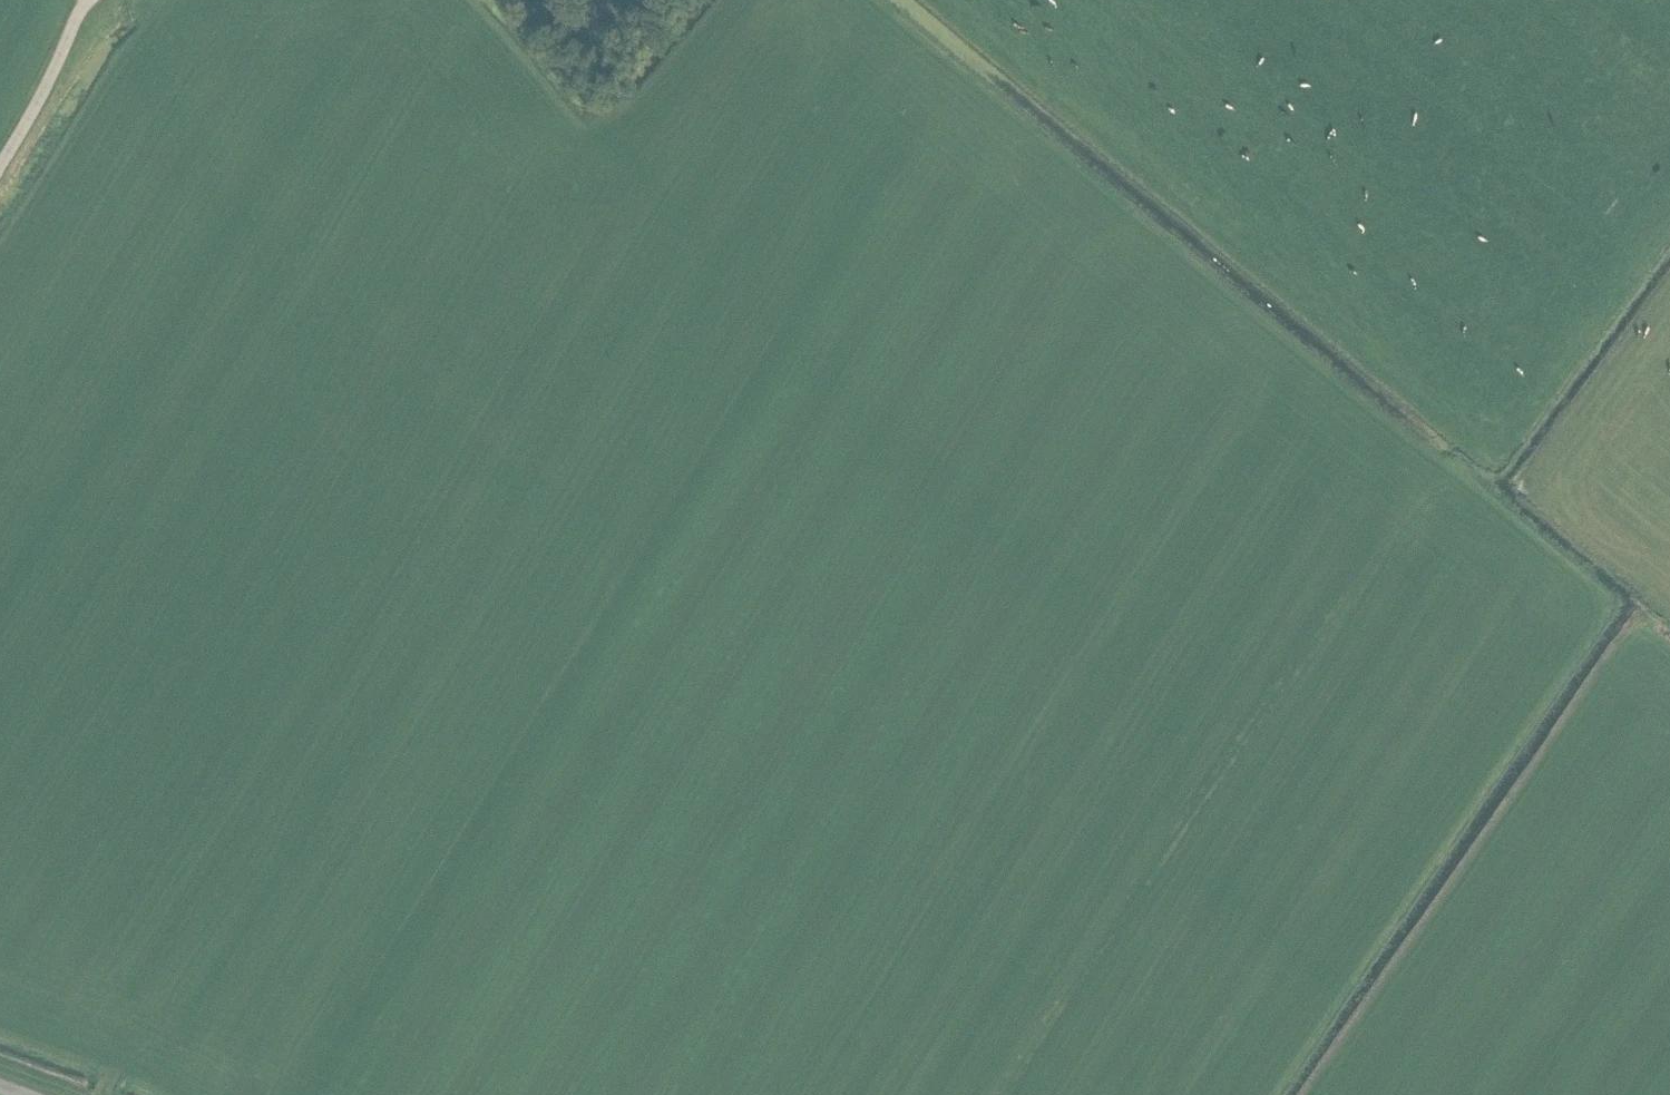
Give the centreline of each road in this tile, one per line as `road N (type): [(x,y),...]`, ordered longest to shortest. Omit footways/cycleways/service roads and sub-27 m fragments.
road 1 (unclassified): [(0,187),(115,0)]

